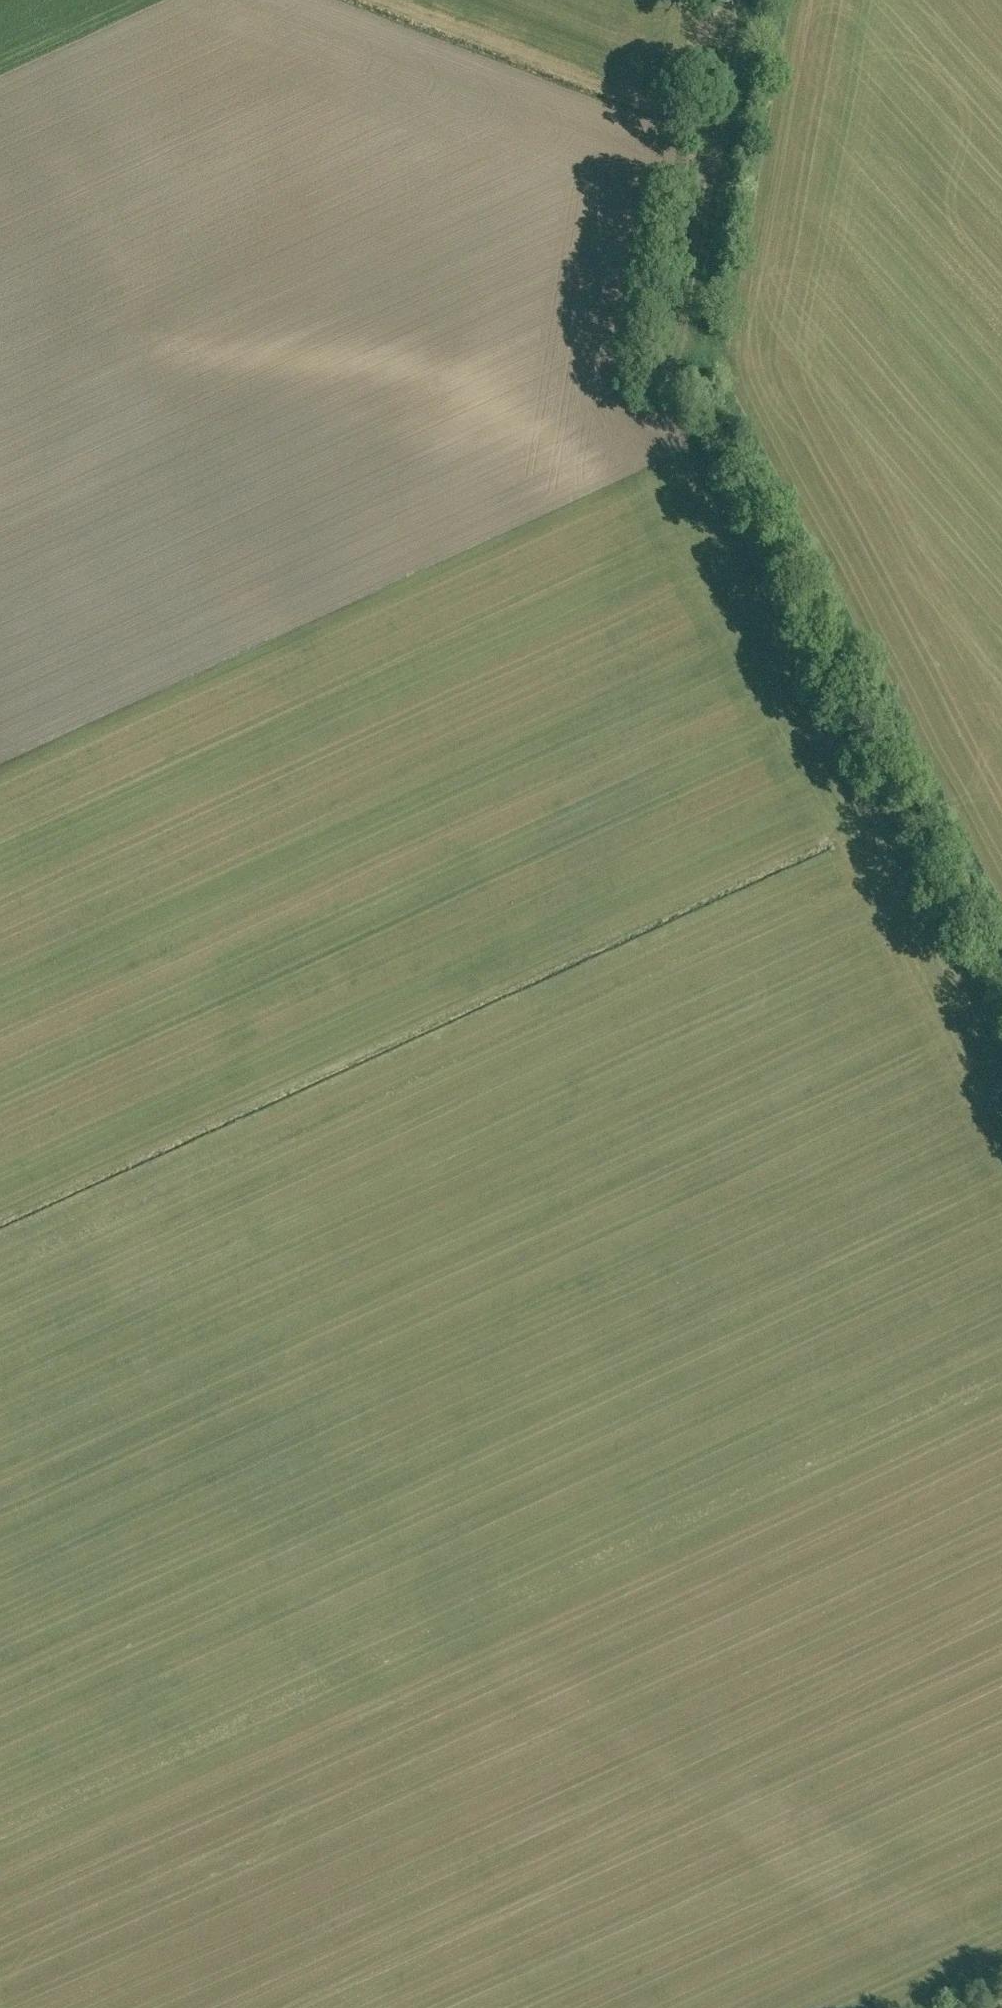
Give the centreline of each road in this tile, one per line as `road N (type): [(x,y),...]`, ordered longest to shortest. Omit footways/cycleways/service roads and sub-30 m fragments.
road 1 (track): [(671,359),(738,0)]

